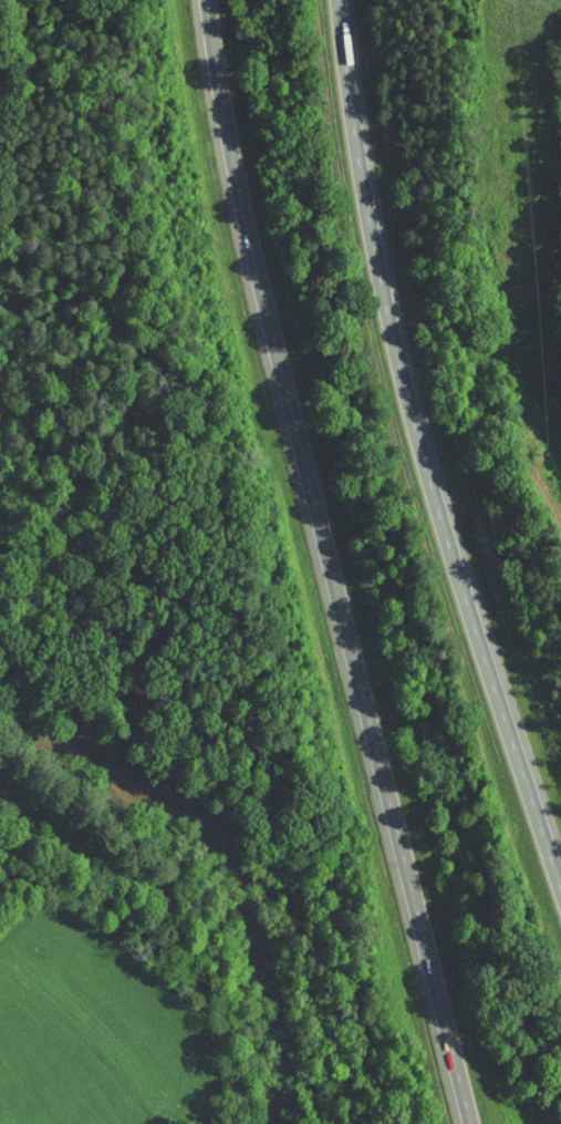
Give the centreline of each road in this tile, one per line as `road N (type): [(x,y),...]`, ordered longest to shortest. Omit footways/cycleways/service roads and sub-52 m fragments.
road 1 (motorway): [(210,0),(235,158),(389,828),(474,1123)]
road 2 (motorway): [(560,887),(447,546),(398,357),(360,162),(339,0)]

